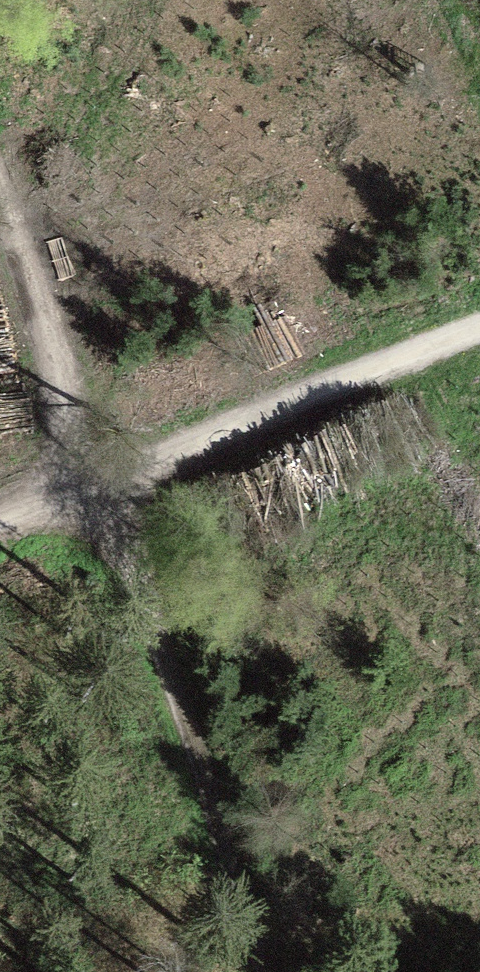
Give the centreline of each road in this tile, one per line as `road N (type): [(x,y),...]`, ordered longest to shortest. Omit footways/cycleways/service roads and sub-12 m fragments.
road 1 (track): [(0,243),(90,482),(250,971)]
road 2 (track): [(0,515),(479,328)]

